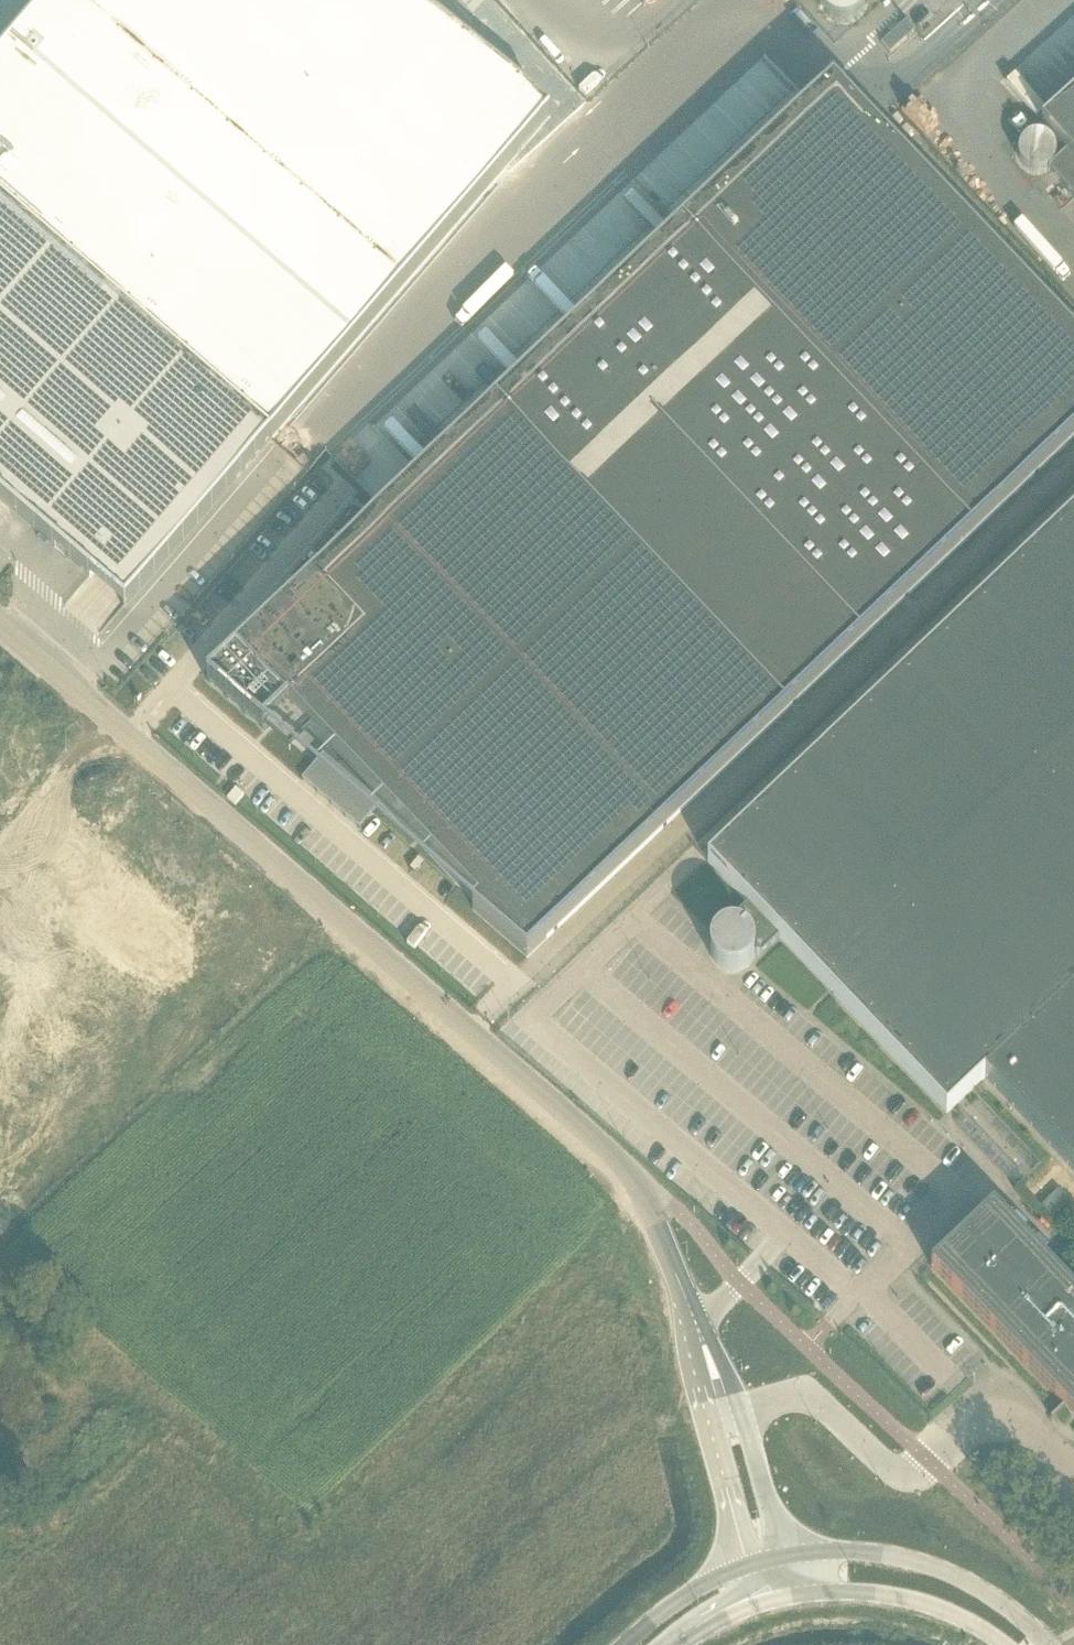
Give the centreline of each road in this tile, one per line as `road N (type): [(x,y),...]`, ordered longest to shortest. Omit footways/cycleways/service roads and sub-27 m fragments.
road 1 (tertiary): [(649,1200),(598,1137),(0,627)]
road 2 (tertiary): [(1051,1644),(946,1572),(872,1553),(786,1551)]
road 3 (tertiary): [(775,1597),(895,1596),(947,1613),(1001,1644)]
road 4 (tertiary): [(649,1200),(720,1409)]
road 5 (tertiary): [(786,1551),(752,1441),(720,1409)]
road 6 (tertiary): [(720,1409),(714,1449),(745,1562)]
road 7 (tertiary): [(745,1562),(706,1579),(619,1644)]

